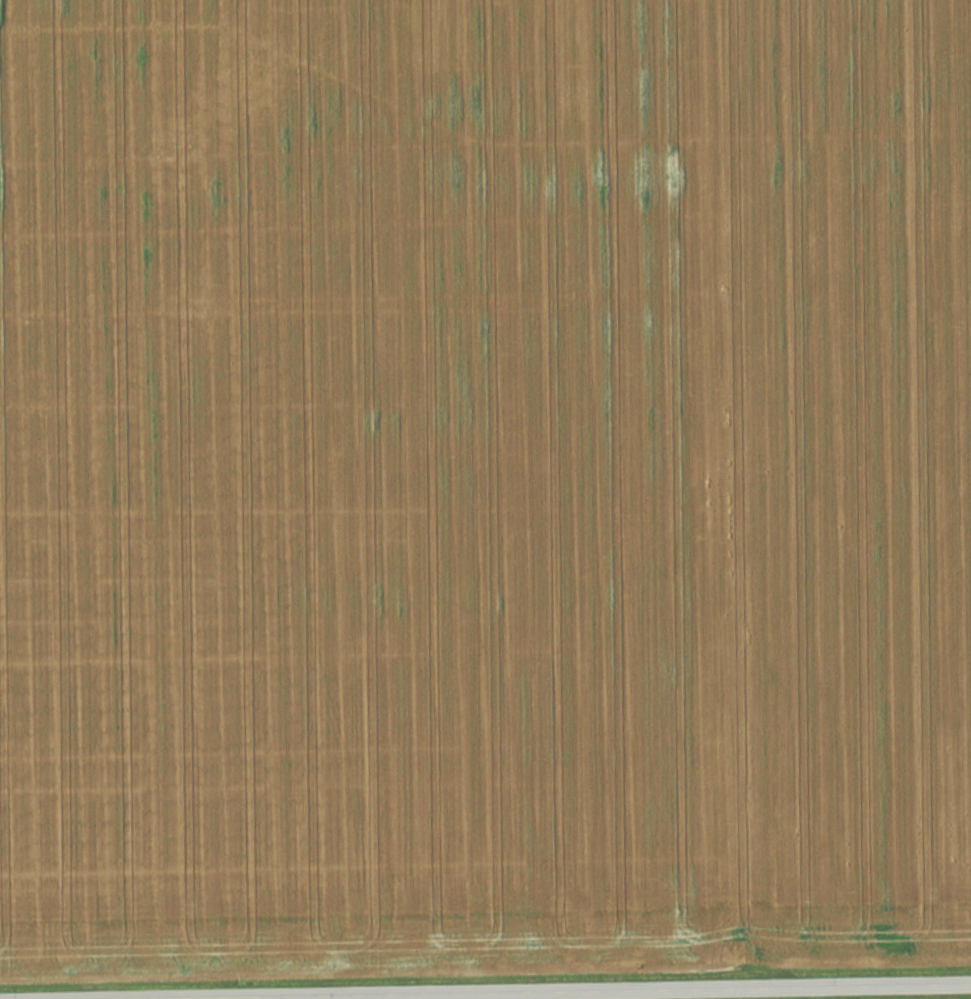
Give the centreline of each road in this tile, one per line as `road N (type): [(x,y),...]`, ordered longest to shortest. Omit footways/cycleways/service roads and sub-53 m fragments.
road 1 (residential): [(314,998),(970,990)]

